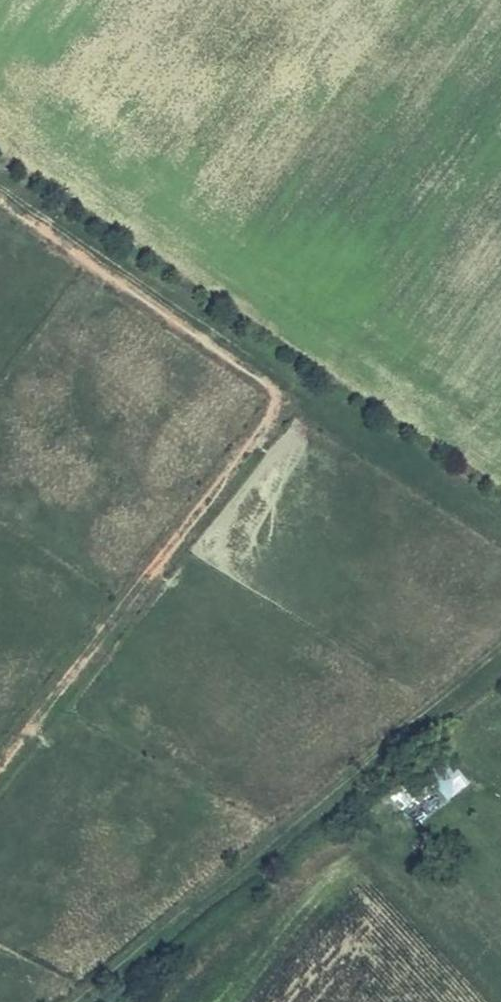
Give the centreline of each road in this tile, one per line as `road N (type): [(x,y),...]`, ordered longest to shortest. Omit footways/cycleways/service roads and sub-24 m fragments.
road 1 (track): [(0,175),(500,512)]
road 2 (track): [(500,654),(73,1001)]
road 3 (track): [(0,784),(314,386)]

